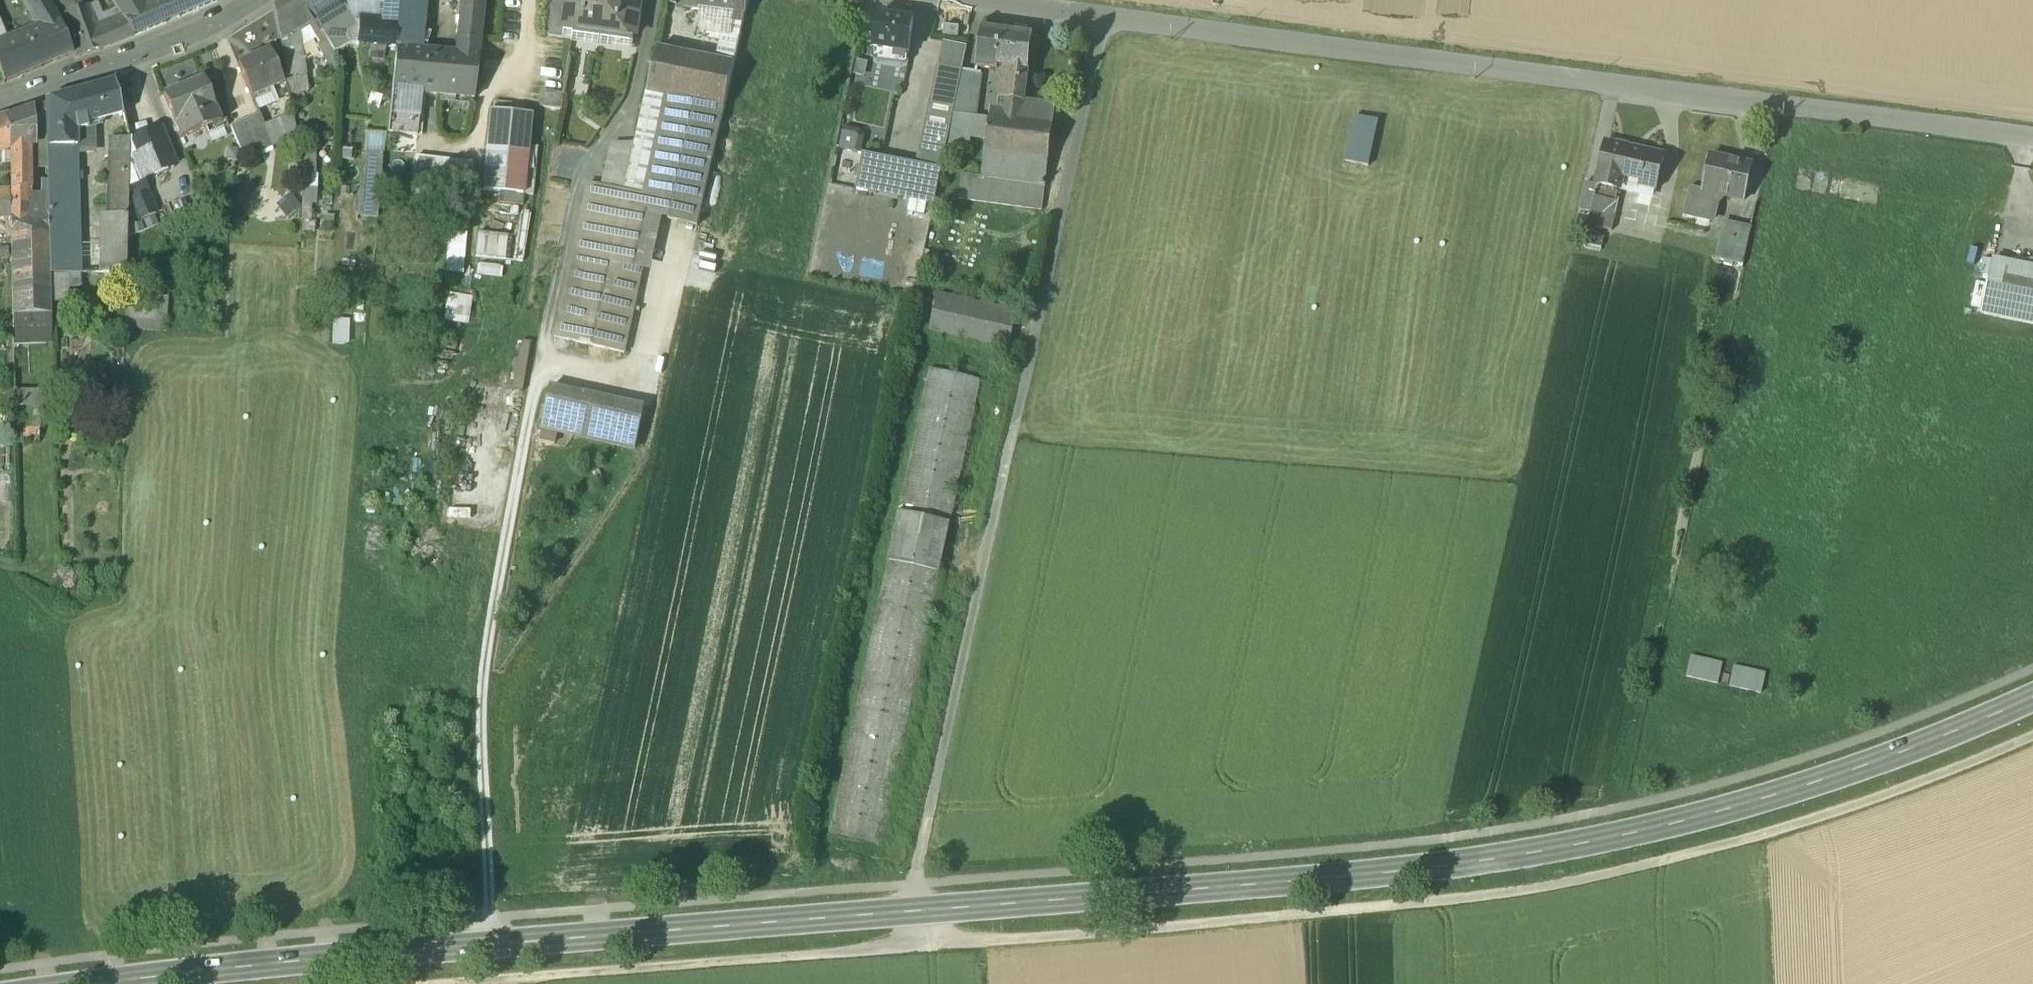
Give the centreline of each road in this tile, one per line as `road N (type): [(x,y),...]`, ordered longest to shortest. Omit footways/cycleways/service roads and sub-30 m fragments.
road 1 (secondary): [(2032,699),(1762,801),(1539,851),(1334,880),(97,983)]
road 2 (track): [(466,983),(1556,885),(1772,833),(2032,736)]
road 3 (residential): [(1009,0),(2032,140)]
road 4 (track): [(1103,12),(915,913)]
road 5 (track): [(494,946),(485,661),(550,317)]
road 6 (residential): [(0,102),(214,22),(251,0)]

